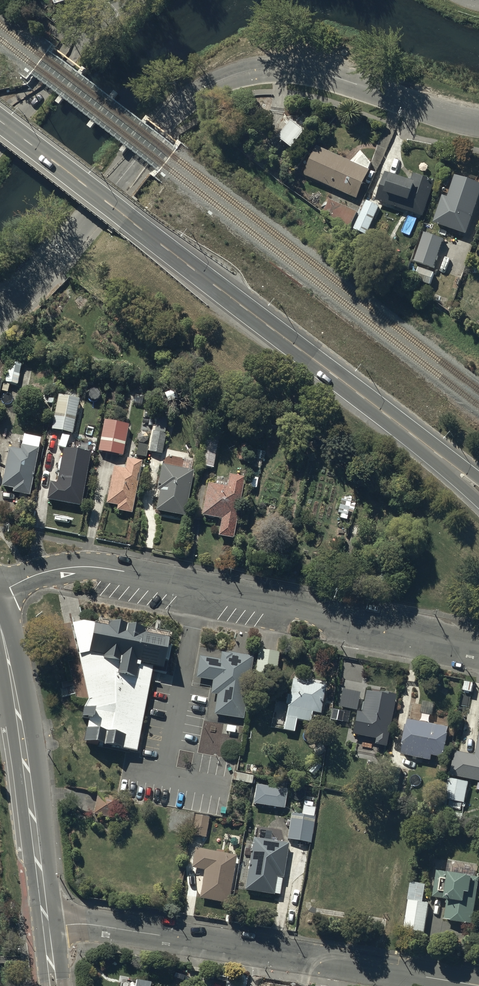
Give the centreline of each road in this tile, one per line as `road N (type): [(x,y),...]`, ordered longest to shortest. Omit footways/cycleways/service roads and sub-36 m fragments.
road 1 (residential): [(478,124),(304,71),(264,69),(218,81),(175,113),(0,312)]
road 2 (trunk): [(441,456),(0,121)]
road 3 (tertiary): [(478,647),(99,567),(57,570),(0,589)]
road 4 (tertiary): [(46,928),(99,925),(473,985)]
road 5 (tertiary): [(0,627),(46,928)]
road 6 (residential): [(0,138),(120,0)]

